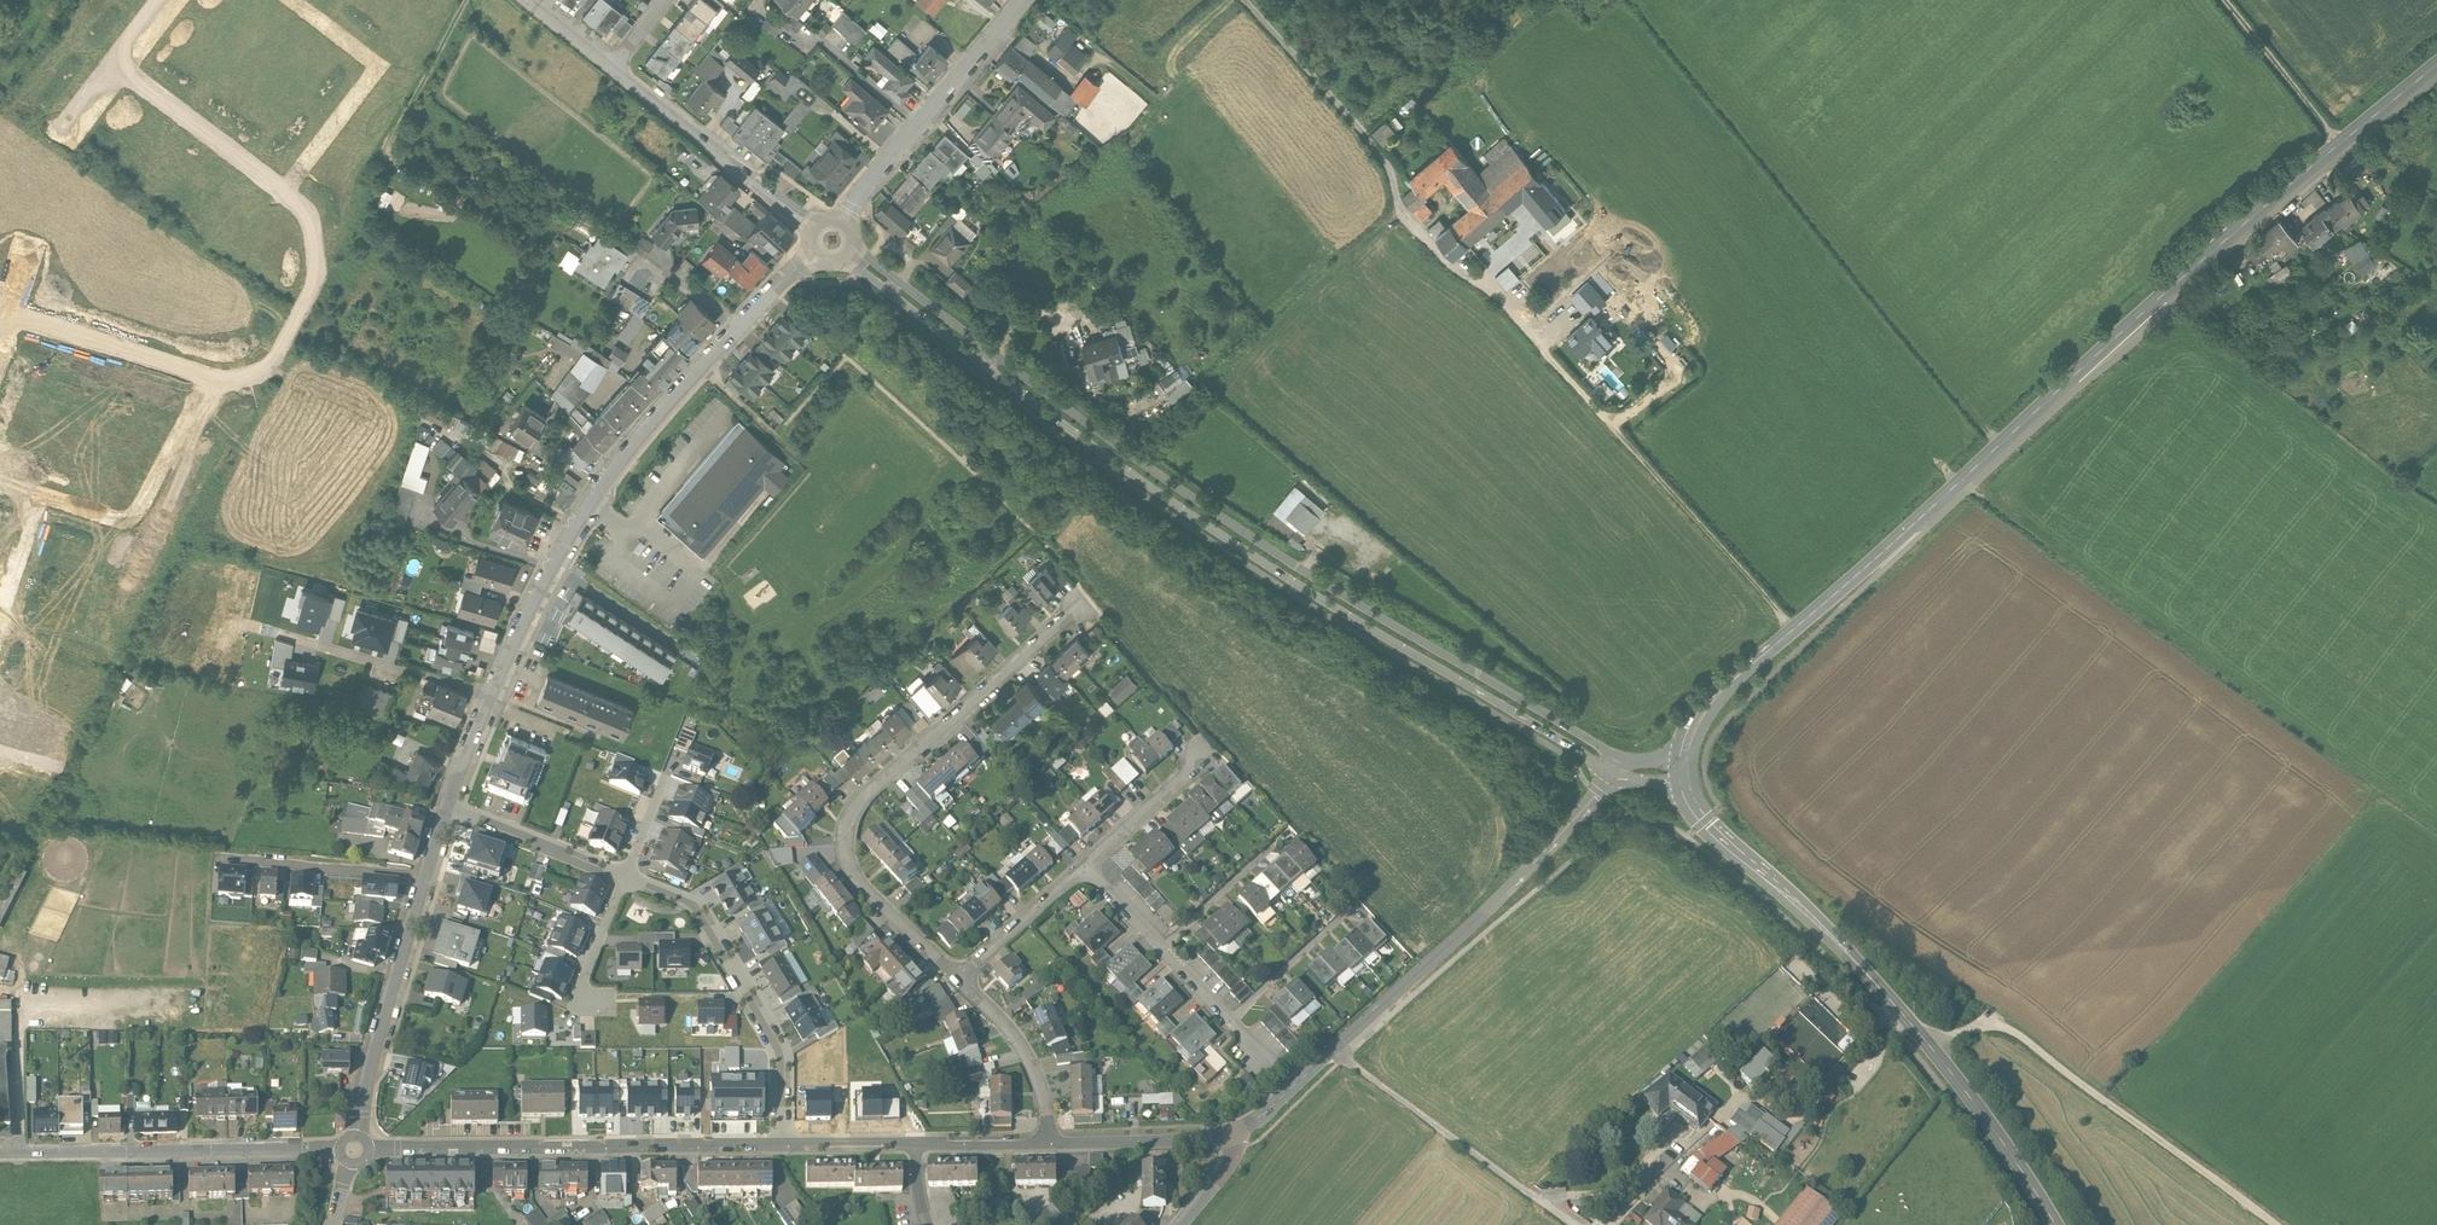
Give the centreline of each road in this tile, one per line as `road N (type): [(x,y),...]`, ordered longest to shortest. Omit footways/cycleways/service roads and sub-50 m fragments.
road 1 (secondary): [(2436,66),(1726,686),(1684,752)]
road 2 (tertiary): [(1629,759),(1247,535),(1009,369),(855,248)]
road 3 (tertiary): [(847,260),(1255,556),(1617,773)]
road 4 (secondary): [(1685,790),(1712,828),(1847,951),(1932,1047),(2055,1224)]
road 5 (residential): [(958,979),(854,877),(846,855),(849,824),(861,797),(1085,598)]
road 6 (residential): [(1239,1131),(1434,962),(1617,773)]
road 7 (residential): [(292,0),(378,66),(282,191),(118,64)]
road 8 (residential): [(40,495),(122,519),(138,511),(209,377),(5,313)]
road 9 (residential): [(371,1152),(784,1147)]
road 10 (track): [(1932,1047),(1975,1027),(2009,1029),(2276,1224)]
road 11 (residential): [(0,1155),(341,1152)]
road 12 (residential): [(625,878),(698,911),(778,1043),(784,1147)]
road 13 (track): [(1582,395),(1793,630)]
road 14 (residential): [(554,567),(608,483),(737,327)]
road 15 (residential): [(360,1139),(366,1089),(430,878)]
road 16 (residential): [(1083,866),(1261,1056)]
road 17 (residential): [(452,806),(482,720),(554,567)]
road 18 (tertiary): [(609,65),(810,224)]
road 19 (residential): [(430,878),(223,855)]
road 20 (residential): [(918,123),(753,0)]
road 21 (residential): [(1049,1142),(1041,1084),(1023,1047),(958,979)]
road 22 (residential): [(1049,1142),(1239,1131)]
road 23 (track): [(2220,0),(2339,147)]
road 24 (residential): [(452,806),(625,878)]
road 25 (residential): [(118,64),(61,138),(0,93)]
road 26 (residential): [(958,979),(1083,866)]
road 27 (residential): [(1083,866),(1184,778),(1201,753)]
road 28 (residential): [(918,123),(1025,0)]
road 29 (track): [(464,0),(390,140)]
road 30 (residential): [(625,878),(586,979),(588,1007)]
road 31 (residential): [(784,1147),(920,1145)]
road 32 (residential): [(920,1145),(1049,1142)]
road 33 (residential): [(0,615),(40,495)]
road 34 (residential): [(737,327),(664,274),(658,283),(637,269)]

